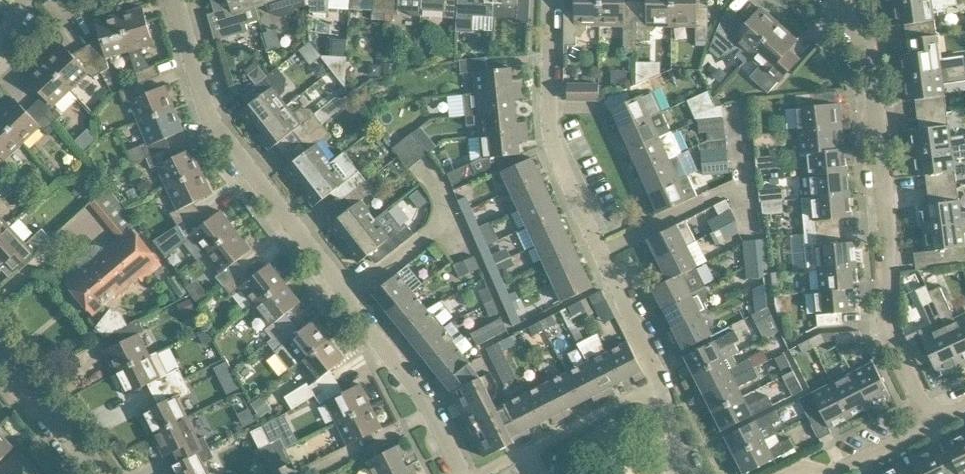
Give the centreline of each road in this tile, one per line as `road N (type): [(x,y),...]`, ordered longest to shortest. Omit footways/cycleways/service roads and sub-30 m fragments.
road 1 (residential): [(461,473),(422,394),(206,112),(174,0)]
road 2 (residential): [(932,423),(886,325),(888,231),(871,63),(838,0)]
road 3 (residential): [(663,383),(549,133),(552,0)]
road 4 (unclassified): [(0,353),(101,473)]
road 5 (residential): [(788,473),(828,473),(932,423)]
road 6 (unclassified): [(526,452),(663,383)]

